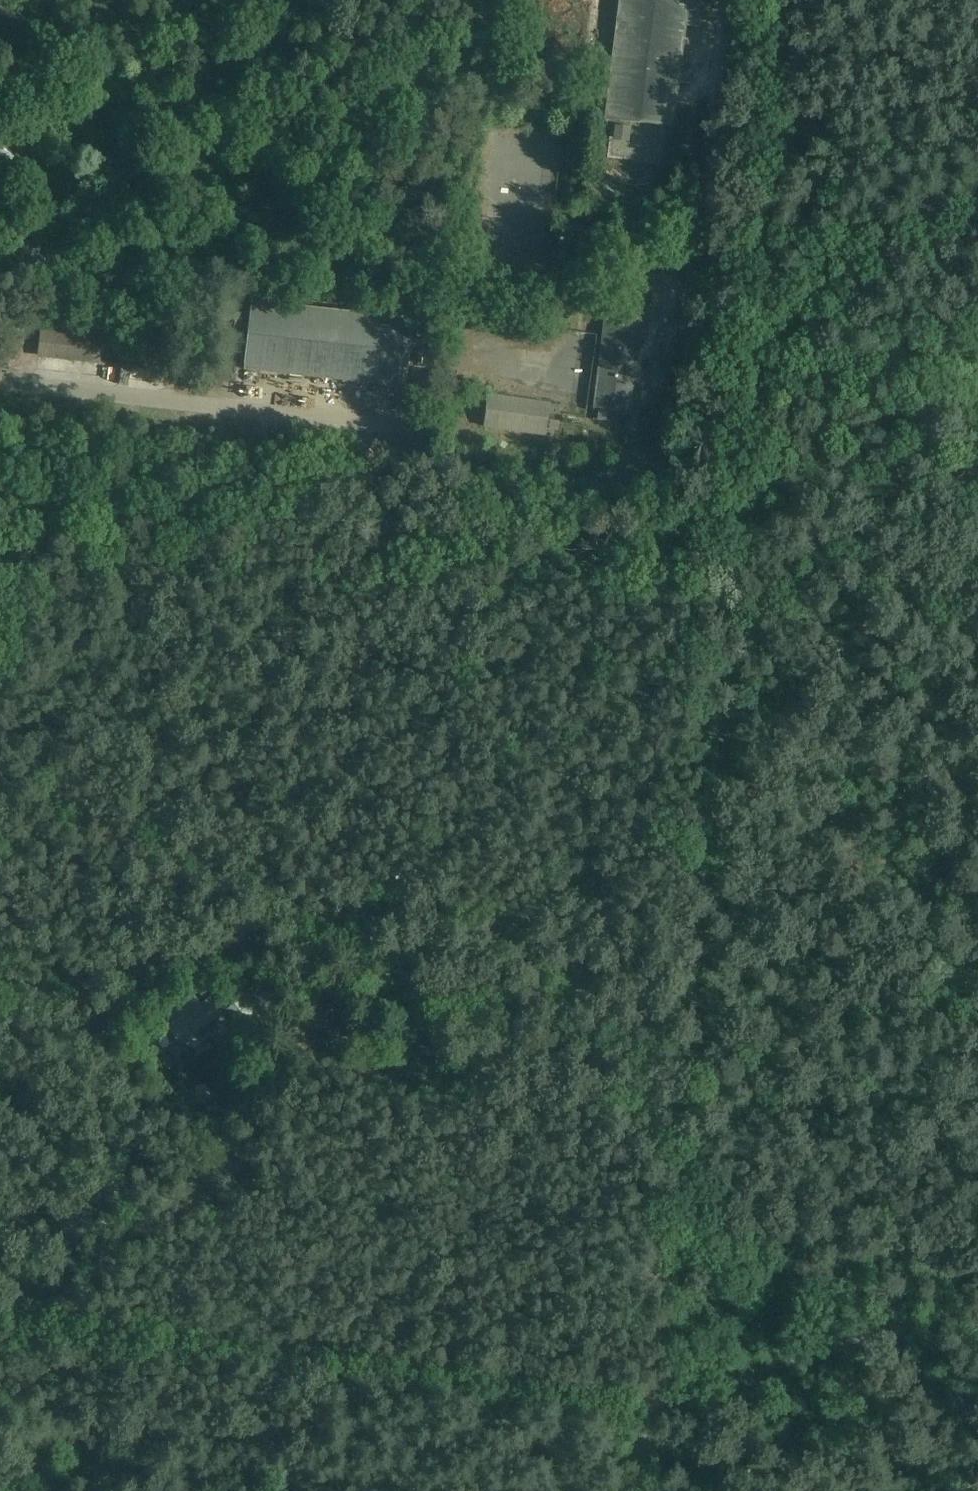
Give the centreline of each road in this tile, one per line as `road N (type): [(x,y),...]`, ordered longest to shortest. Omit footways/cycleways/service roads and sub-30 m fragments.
road 1 (track): [(977,1313),(662,1410),(646,1396),(0,1308)]
road 2 (track): [(0,496),(742,579)]

